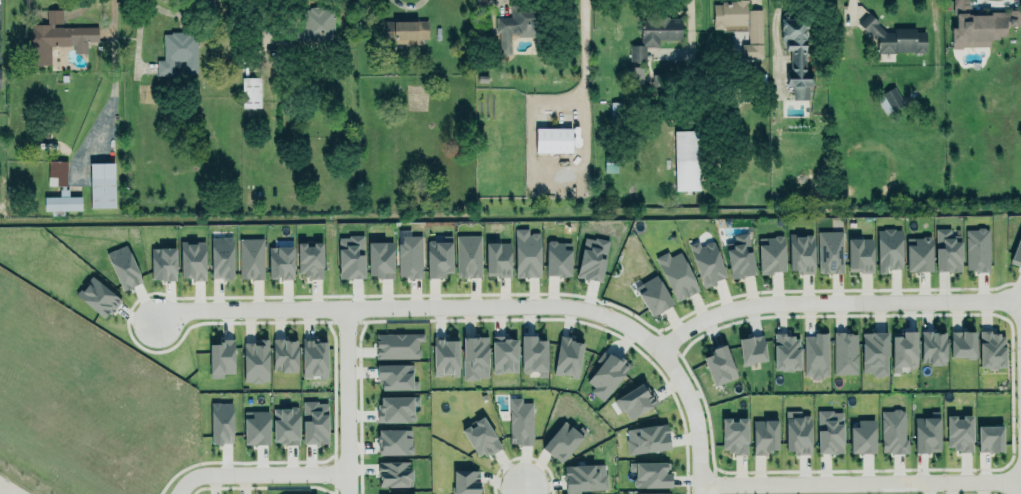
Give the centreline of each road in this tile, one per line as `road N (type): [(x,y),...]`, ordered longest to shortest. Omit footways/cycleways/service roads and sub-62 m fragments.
road 1 (residential): [(659,351),(595,312),(533,306),(181,309)]
road 2 (residential): [(659,351),(702,320),(753,305),(1020,300)]
road 3 (residential): [(1020,480),(699,484)]
road 4 (residential): [(344,308),(346,493)]
road 5 (residential): [(346,471),(215,475),(190,481),(179,493)]
road 6 (residential): [(699,493),(695,418),(659,351)]

